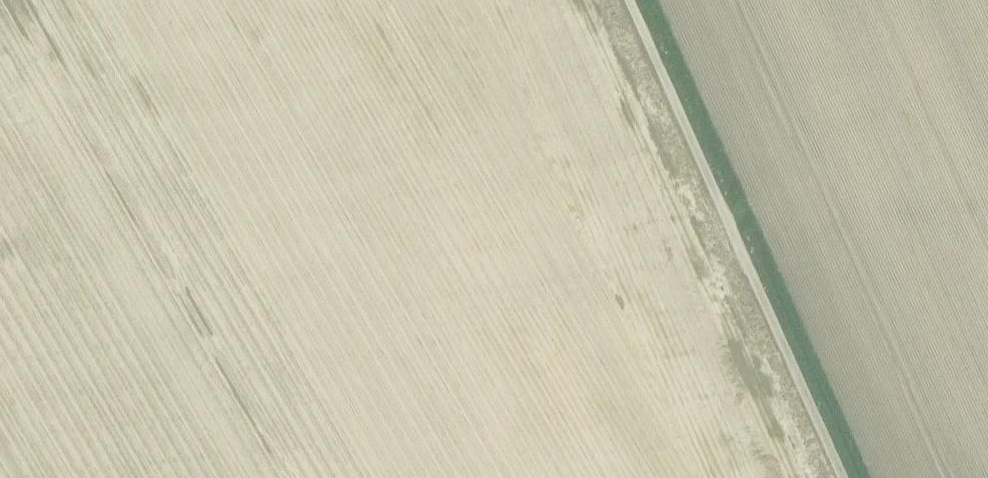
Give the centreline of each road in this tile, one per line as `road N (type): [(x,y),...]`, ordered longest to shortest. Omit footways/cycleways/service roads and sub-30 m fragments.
road 1 (track): [(844,477),(631,0)]

